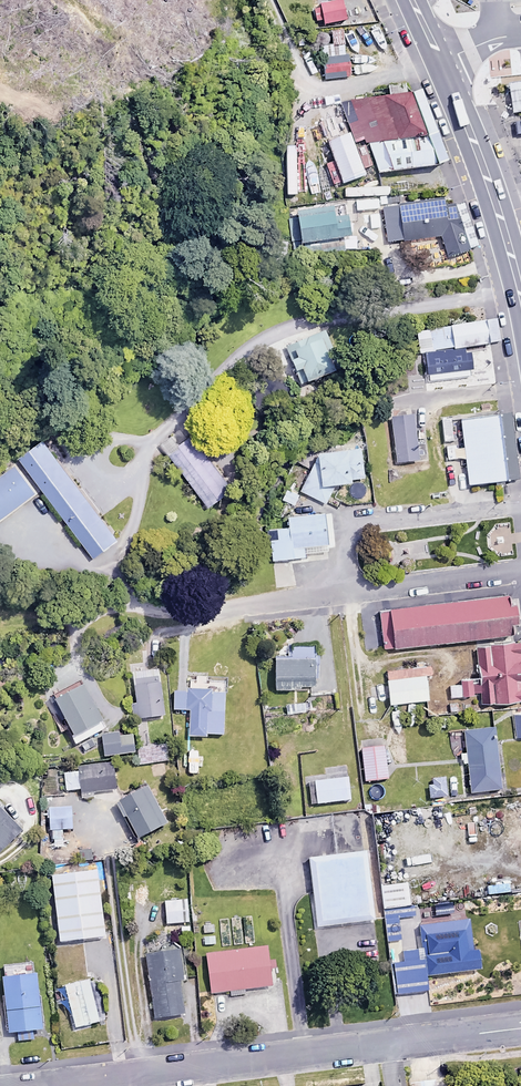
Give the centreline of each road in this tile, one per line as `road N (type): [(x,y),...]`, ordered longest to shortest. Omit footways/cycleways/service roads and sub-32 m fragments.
road 1 (residential): [(520,1027),(51,1085)]
road 2 (unclassified): [(520,569),(194,607)]
road 3 (trunk): [(440,61),(483,165),(520,299)]

